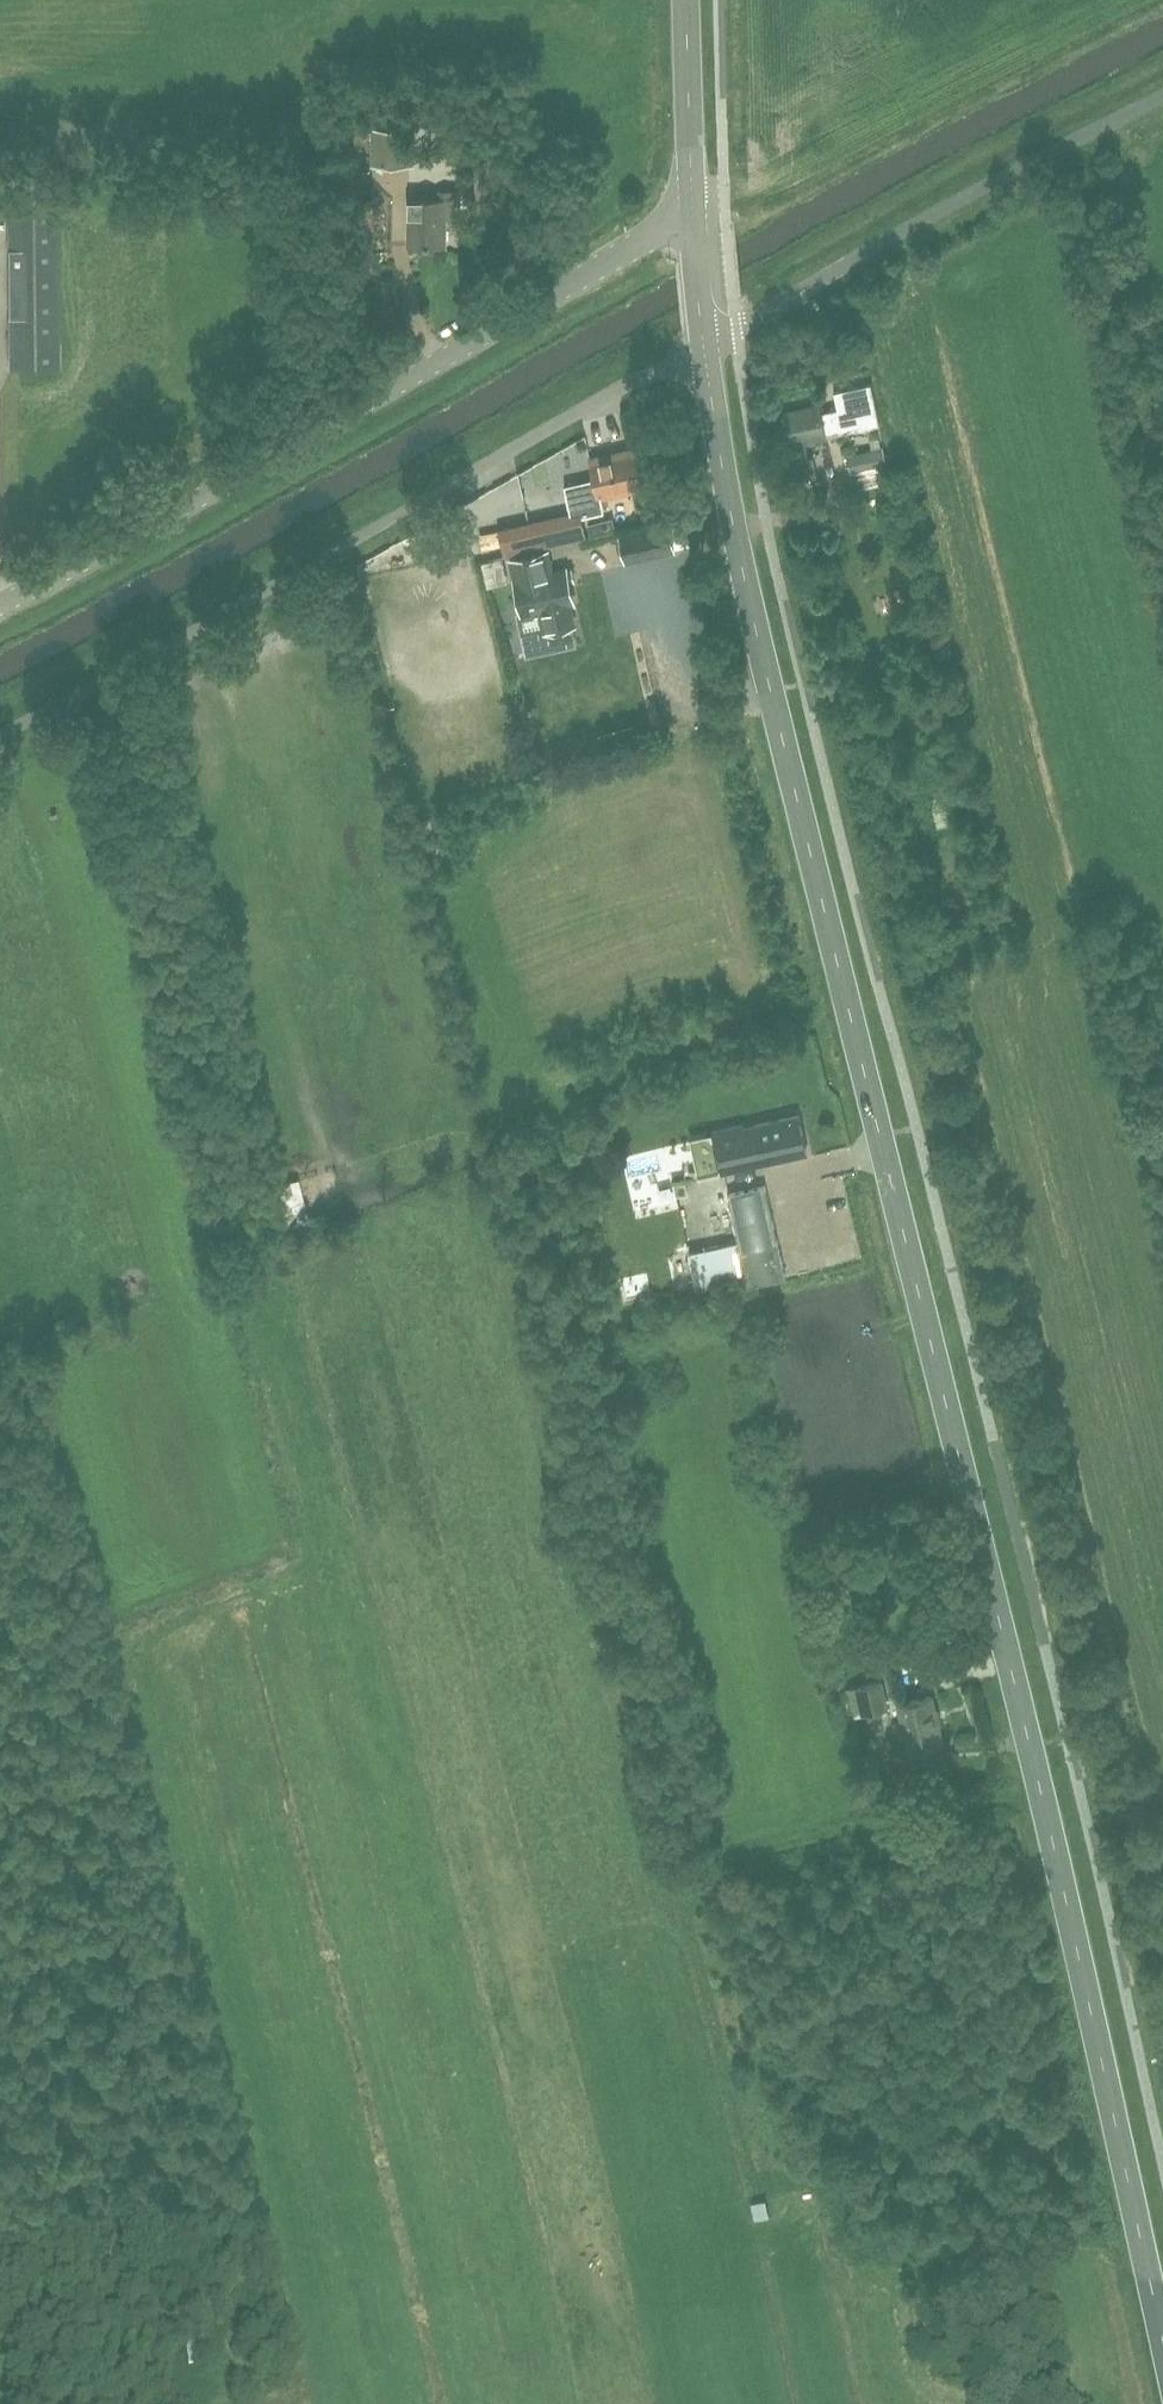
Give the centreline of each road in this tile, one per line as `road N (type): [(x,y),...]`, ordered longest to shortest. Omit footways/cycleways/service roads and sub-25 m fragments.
road 1 (tertiary): [(1162,2342),(1036,1772),(769,687),(705,346)]
road 2 (unclassified): [(0,733),(705,346)]
road 3 (unclassified): [(0,607),(694,213)]
road 4 (track): [(738,329),(991,185),(1162,99)]
road 5 (tertiary): [(694,213),(689,0)]
road 6 (tertiary): [(705,346),(694,213)]

